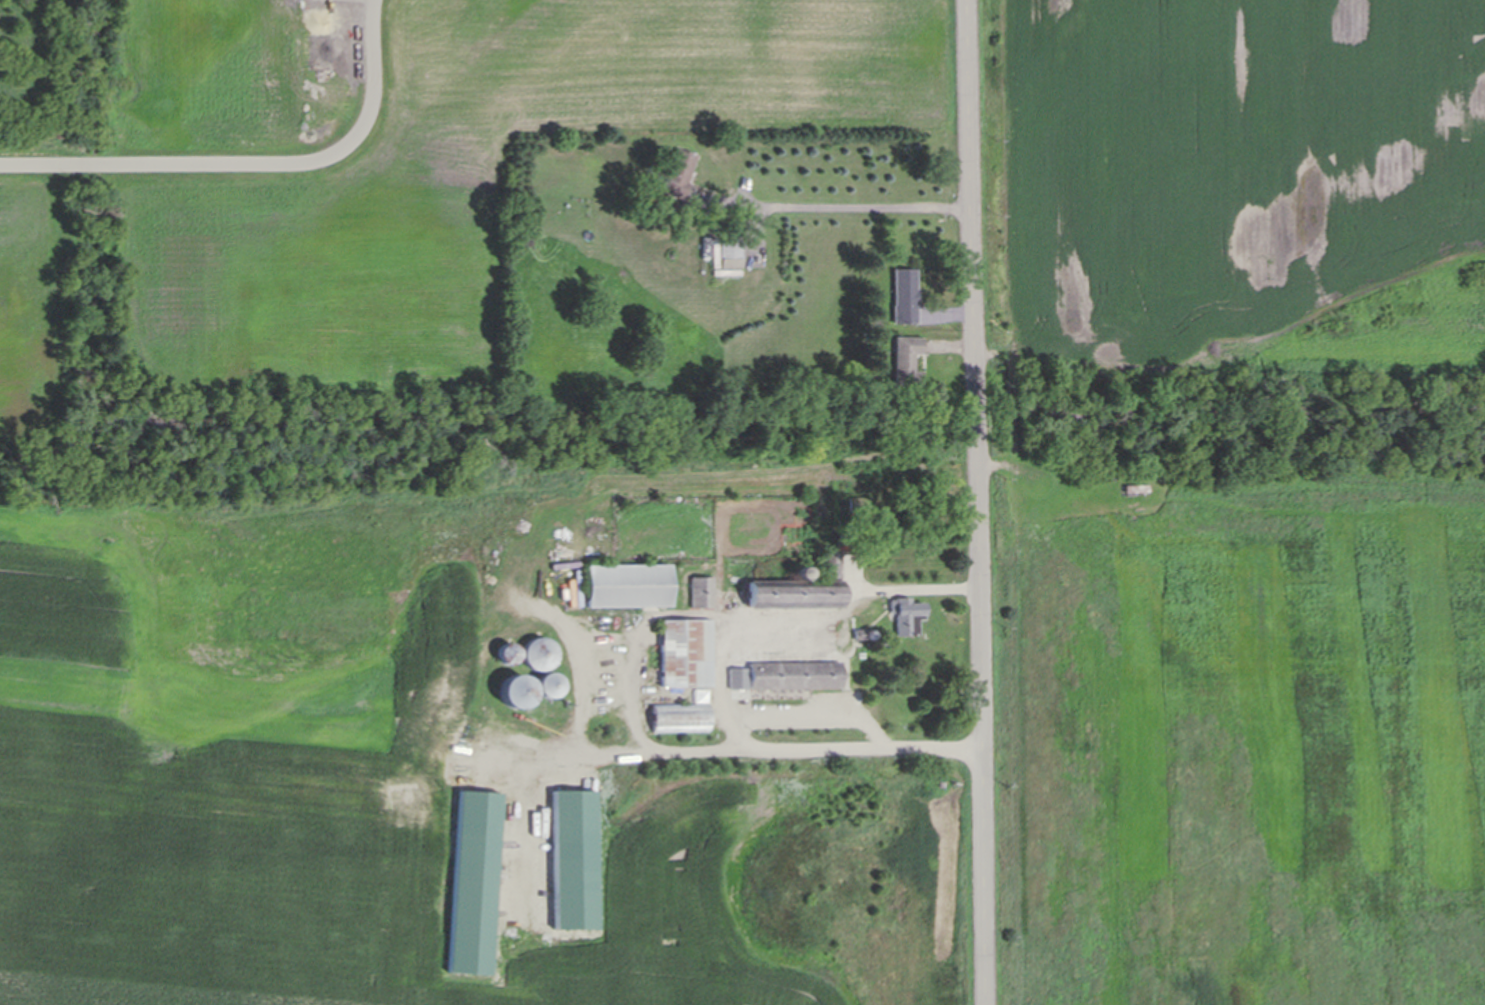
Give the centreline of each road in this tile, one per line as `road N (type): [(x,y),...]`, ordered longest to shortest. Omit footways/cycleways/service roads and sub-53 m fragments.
road 1 (secondary): [(973,0),(987,1004)]

